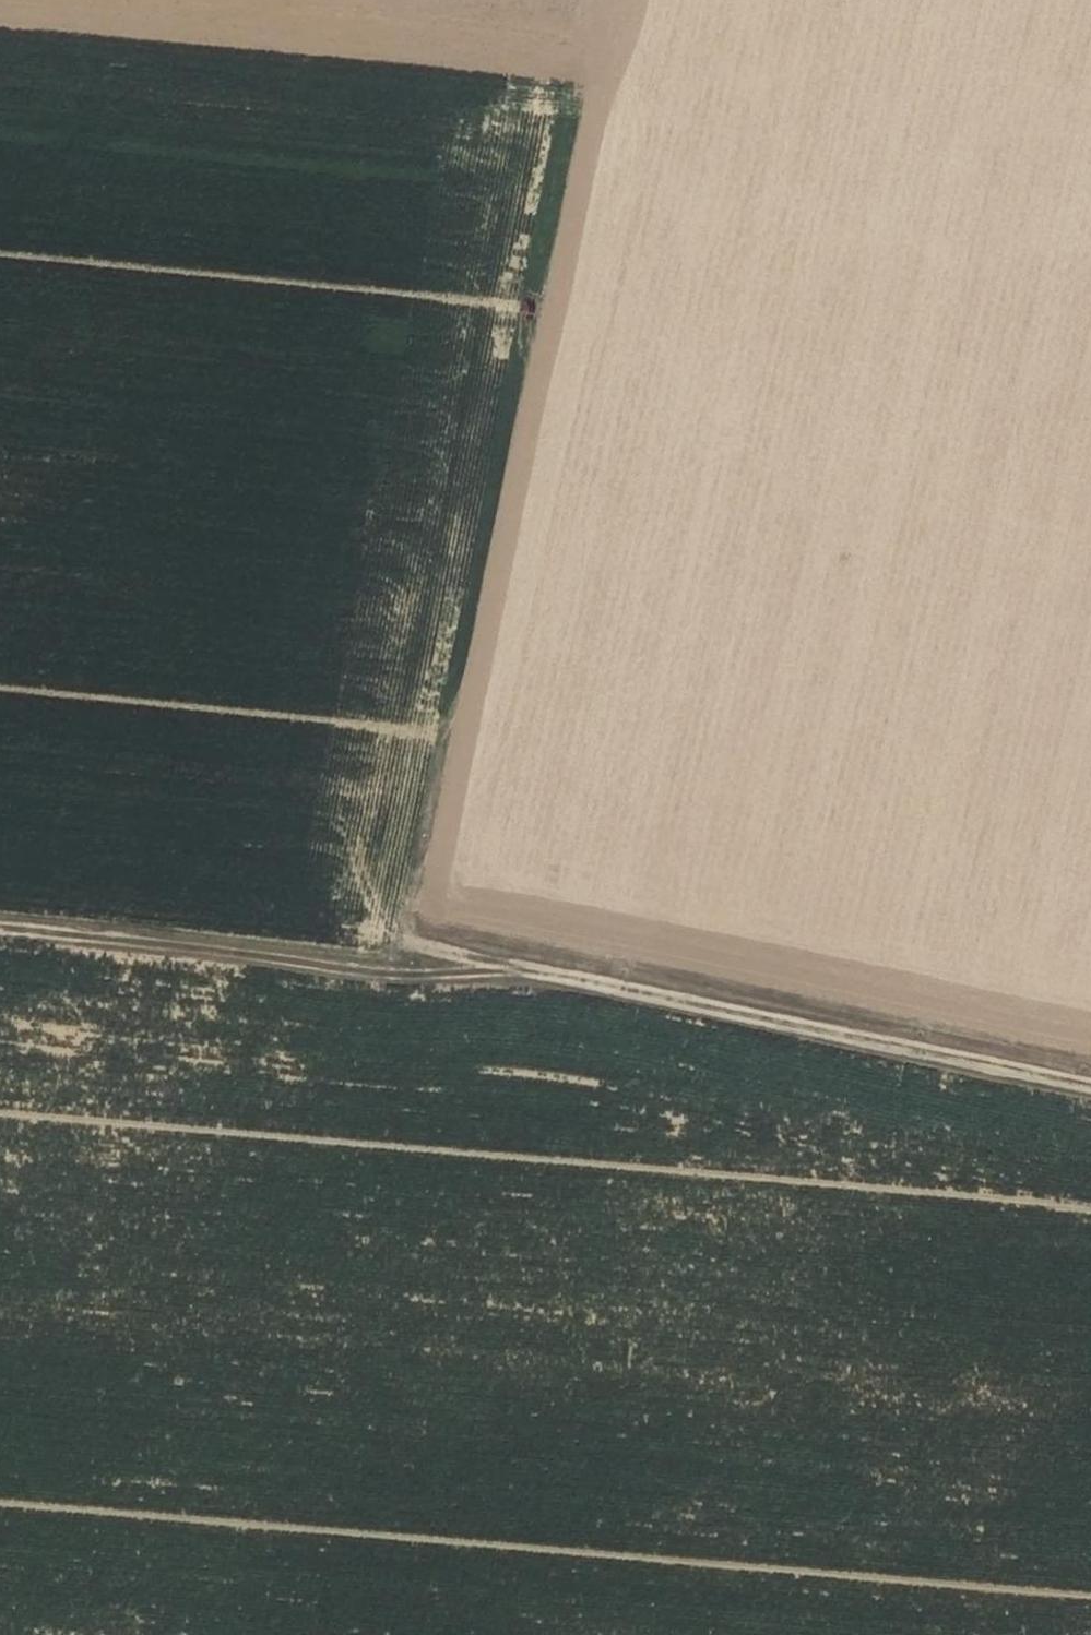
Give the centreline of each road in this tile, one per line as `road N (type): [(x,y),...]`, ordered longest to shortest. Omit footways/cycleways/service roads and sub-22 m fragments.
road 1 (track): [(497,962),(1090,1084)]

